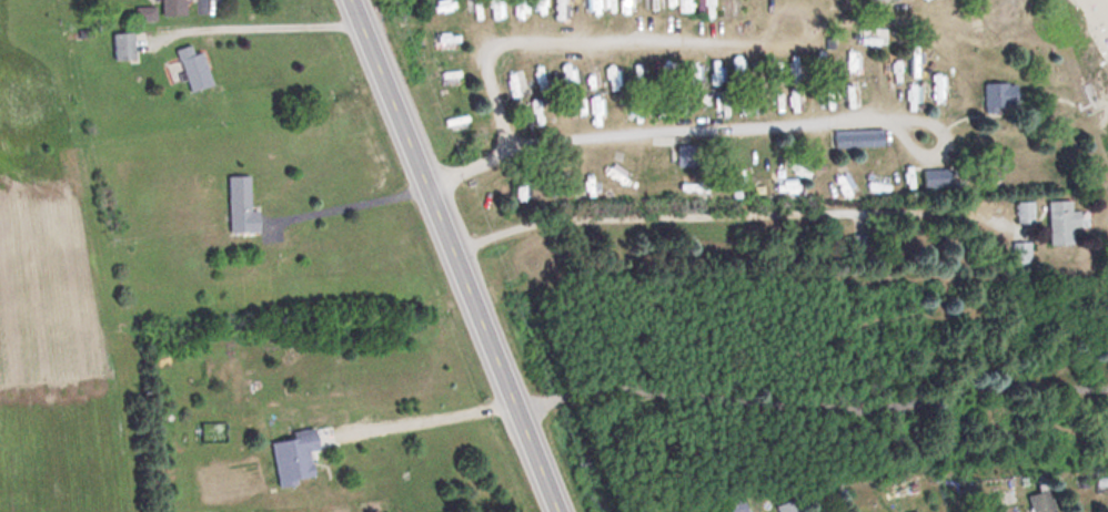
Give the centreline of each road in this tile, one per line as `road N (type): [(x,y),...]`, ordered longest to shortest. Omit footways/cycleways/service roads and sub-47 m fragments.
road 1 (primary): [(562,511),(358,0)]

